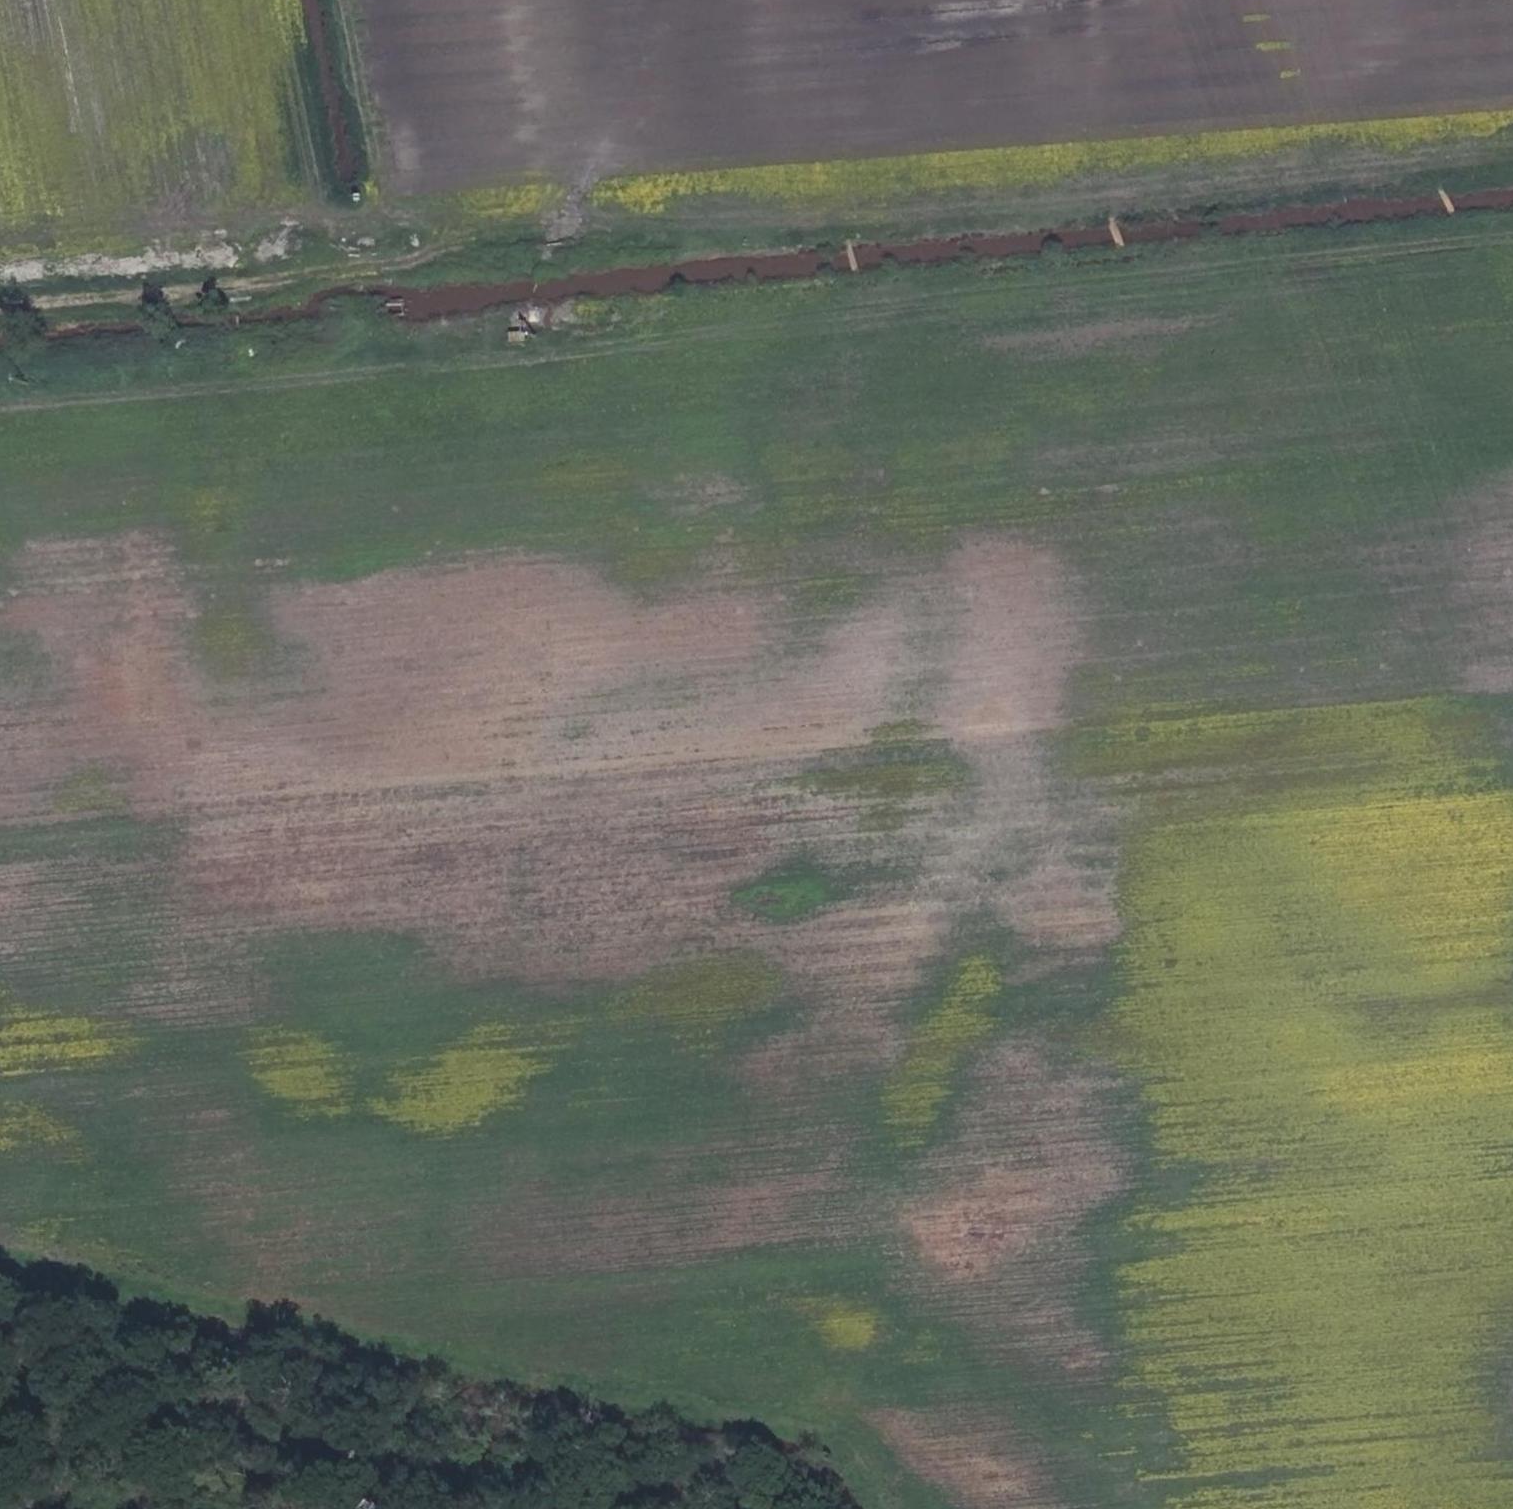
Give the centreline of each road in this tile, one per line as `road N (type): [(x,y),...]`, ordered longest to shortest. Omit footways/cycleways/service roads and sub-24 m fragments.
road 1 (track): [(0,1264),(804,1427),(830,1440),(880,1508)]
road 2 (track): [(736,234),(0,315)]

